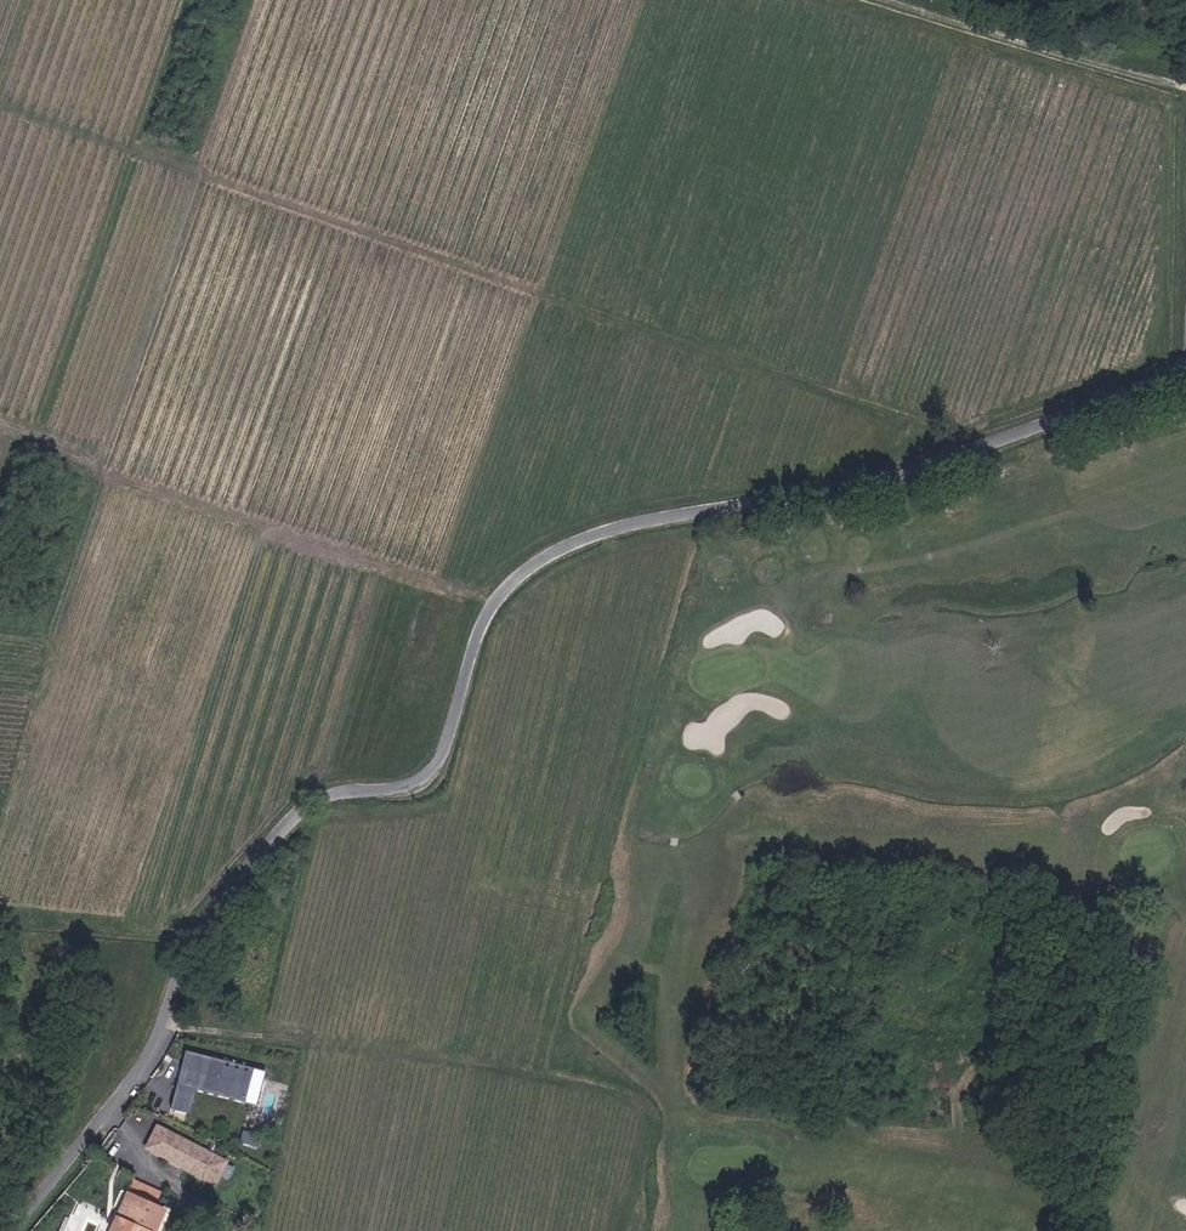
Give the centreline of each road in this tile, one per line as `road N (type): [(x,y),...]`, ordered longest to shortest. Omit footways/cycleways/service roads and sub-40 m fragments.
road 1 (residential): [(11,1230),(133,1083),(202,936),(280,834),(327,798),(392,790),(435,772),(483,628),(530,571),(633,525),(725,509),(1075,413),(1185,364)]

